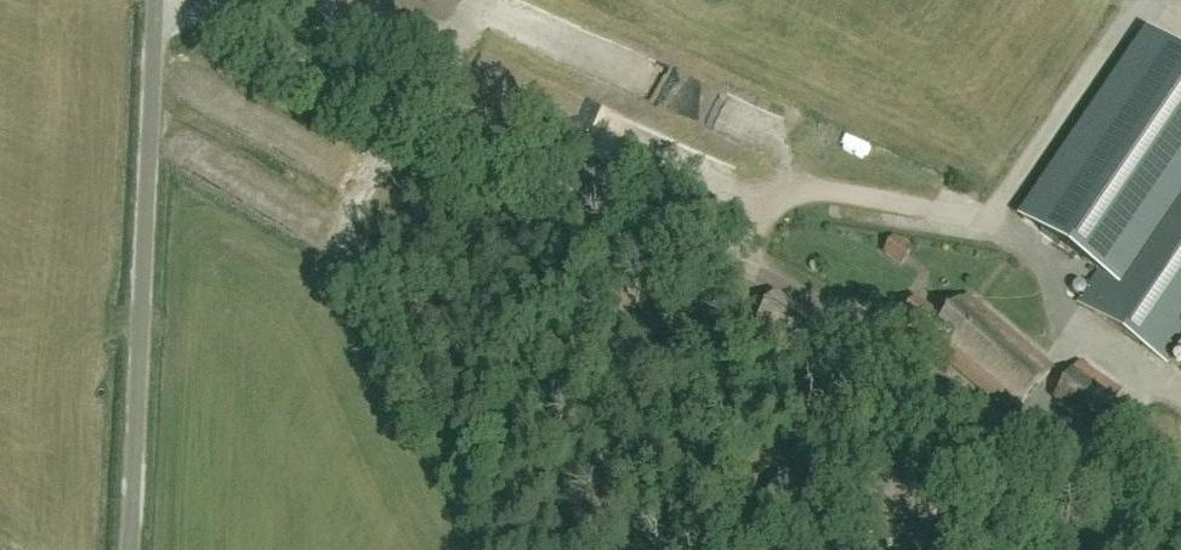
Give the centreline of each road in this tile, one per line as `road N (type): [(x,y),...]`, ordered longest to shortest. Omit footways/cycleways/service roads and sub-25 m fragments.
road 1 (unclassified): [(1158,549),(825,308),(412,126),(246,26),(156,13)]
road 2 (unclassified): [(134,549),(156,13)]

